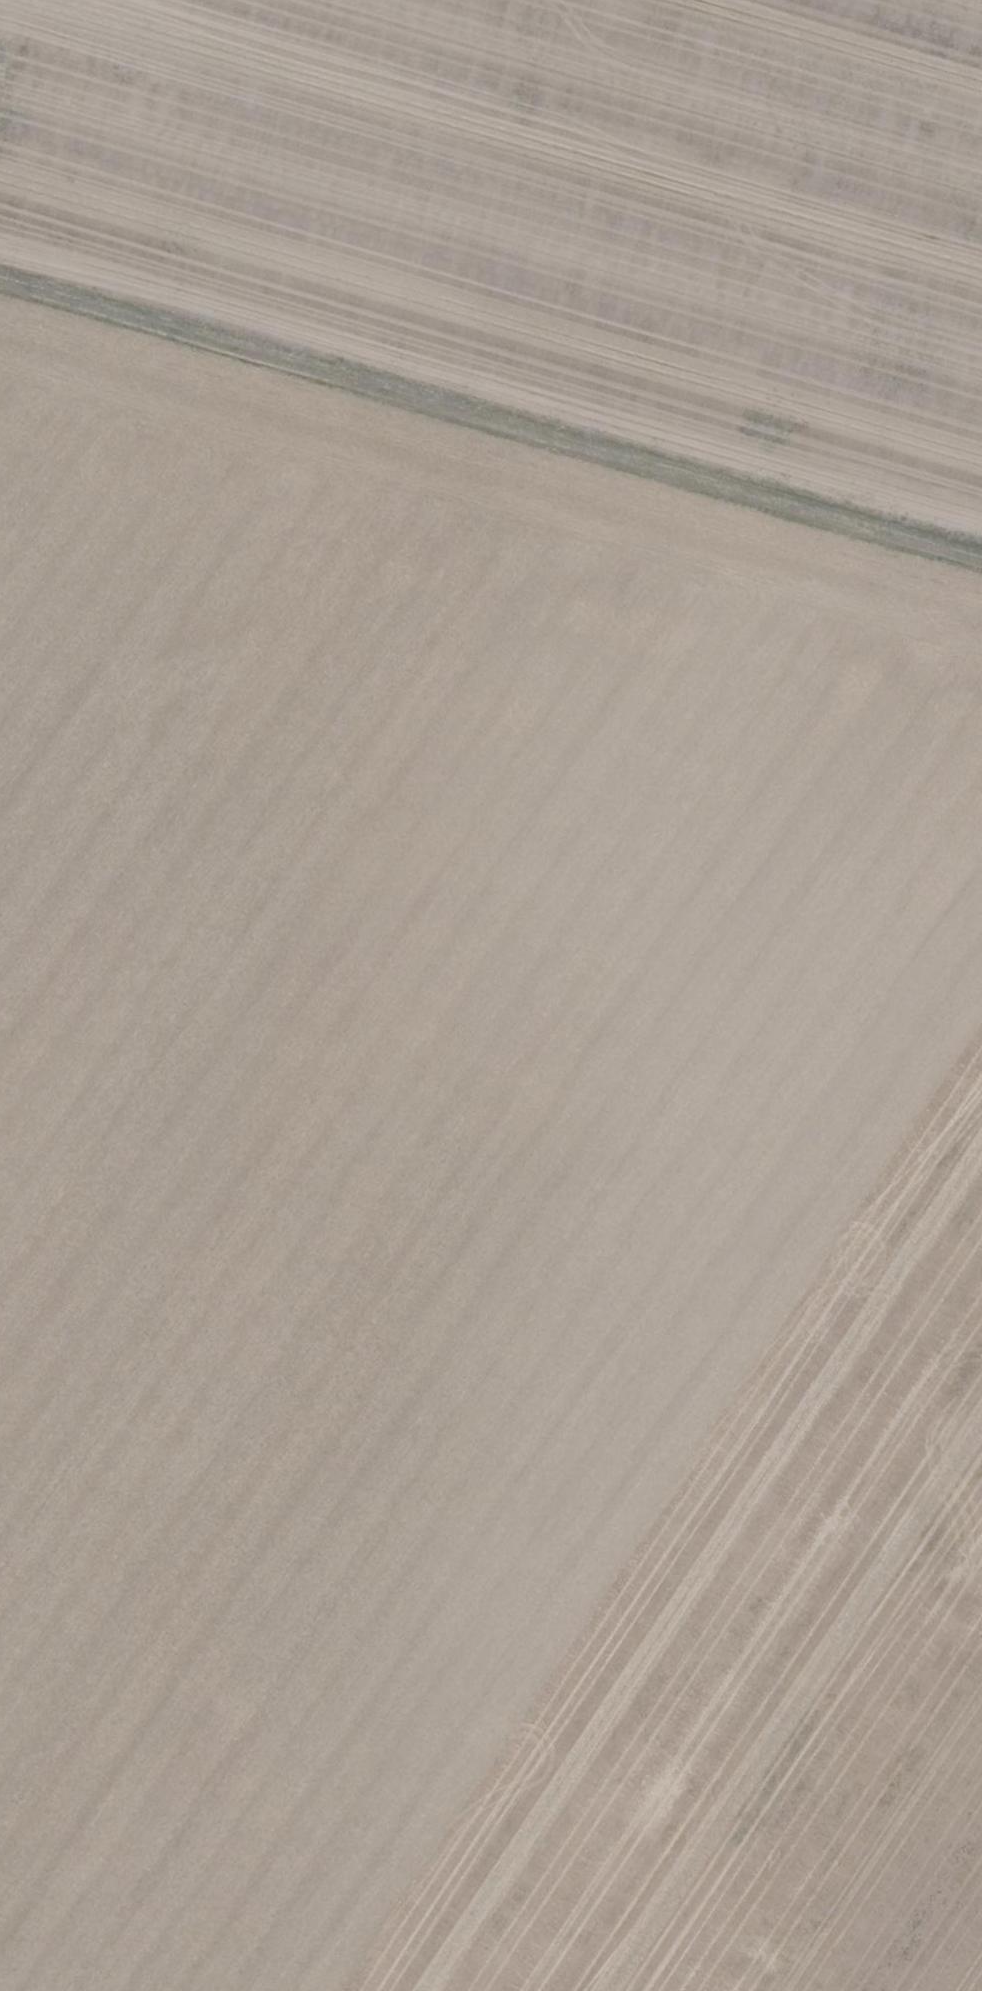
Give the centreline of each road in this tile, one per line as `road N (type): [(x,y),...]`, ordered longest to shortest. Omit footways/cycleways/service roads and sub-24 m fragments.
road 1 (track): [(0,289),(981,571)]

